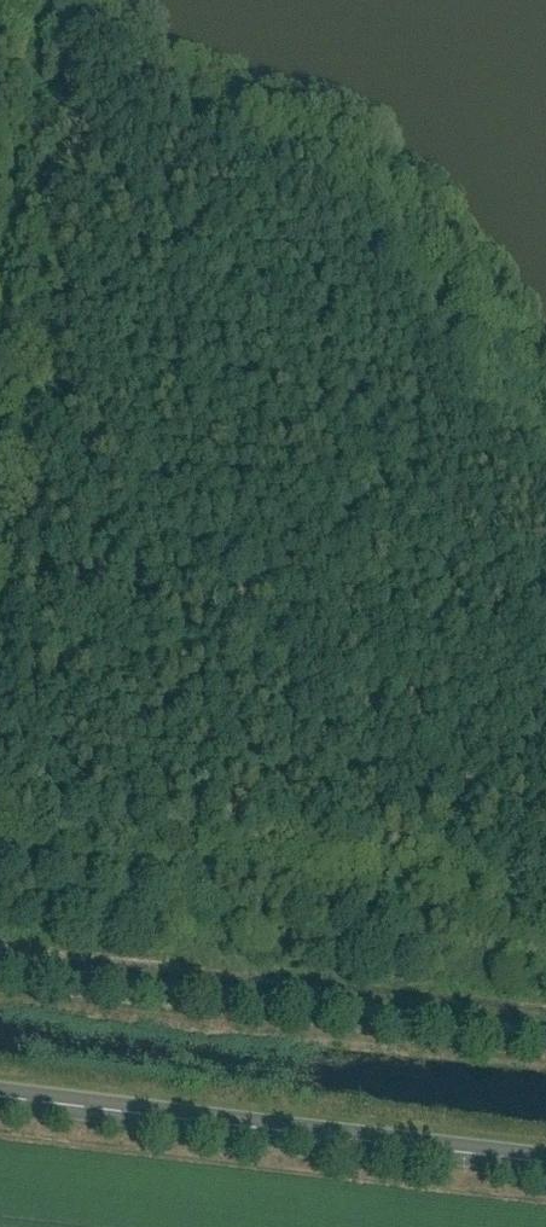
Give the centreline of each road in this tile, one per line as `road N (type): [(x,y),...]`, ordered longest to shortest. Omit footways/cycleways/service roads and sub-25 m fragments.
road 1 (tertiary): [(545,1163),(0,1097)]

